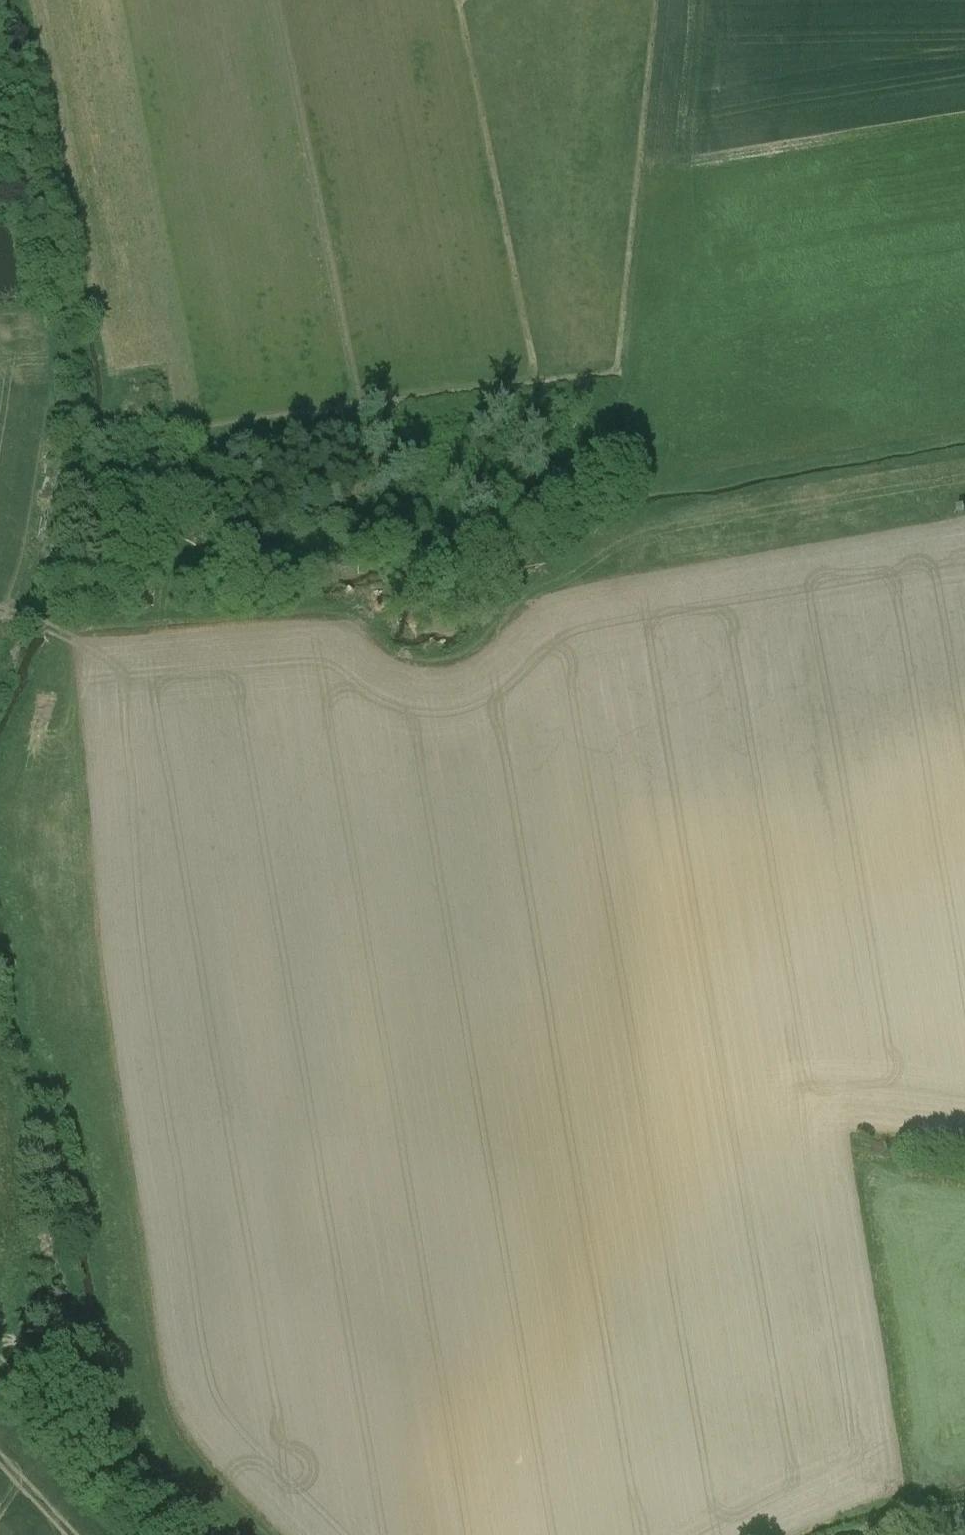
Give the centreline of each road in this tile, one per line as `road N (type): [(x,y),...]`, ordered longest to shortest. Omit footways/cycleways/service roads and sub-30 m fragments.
road 1 (track): [(0,1365),(160,1534)]

